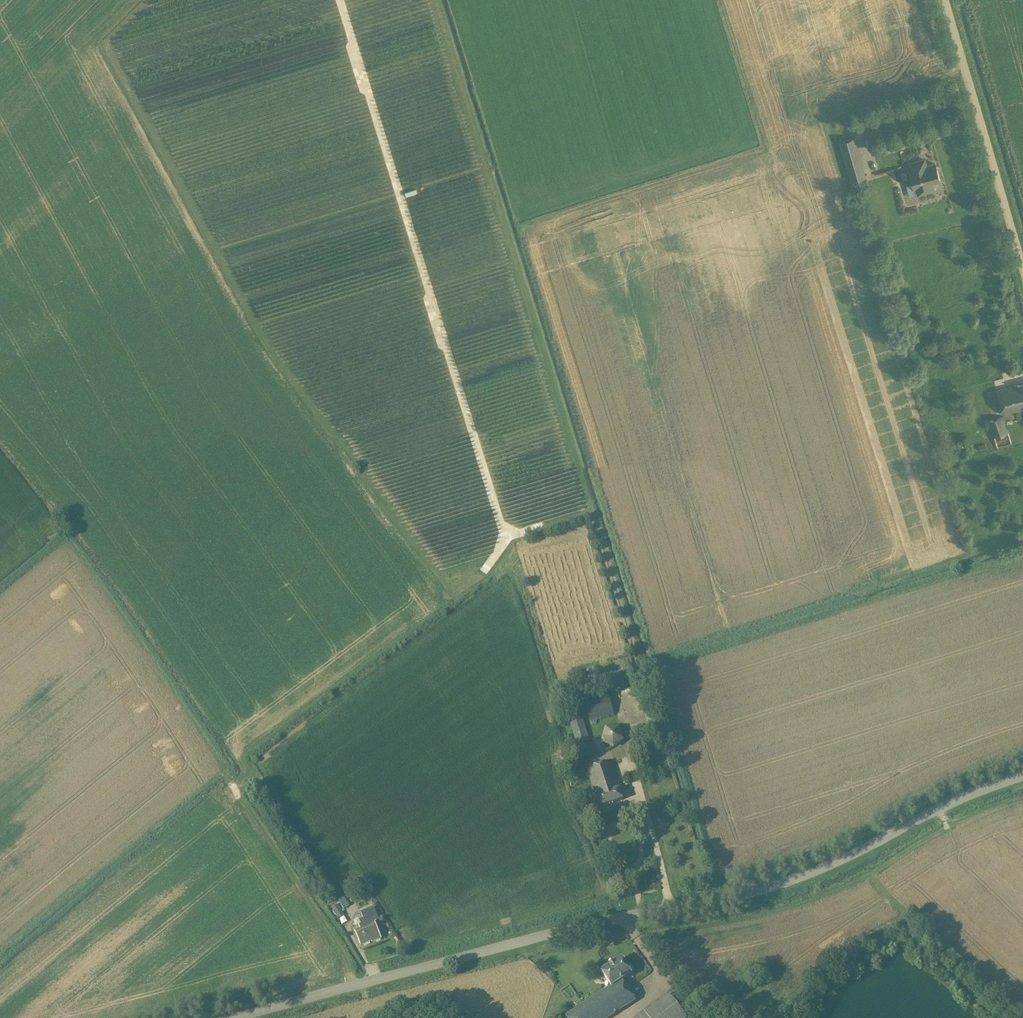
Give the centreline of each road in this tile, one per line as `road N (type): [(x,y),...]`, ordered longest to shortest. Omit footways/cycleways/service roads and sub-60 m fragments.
road 1 (unclassified): [(234,1017),(594,923),(773,887),(1022,776)]
road 2 (track): [(508,539),(330,0)]
road 3 (unclassified): [(1022,275),(940,0)]

